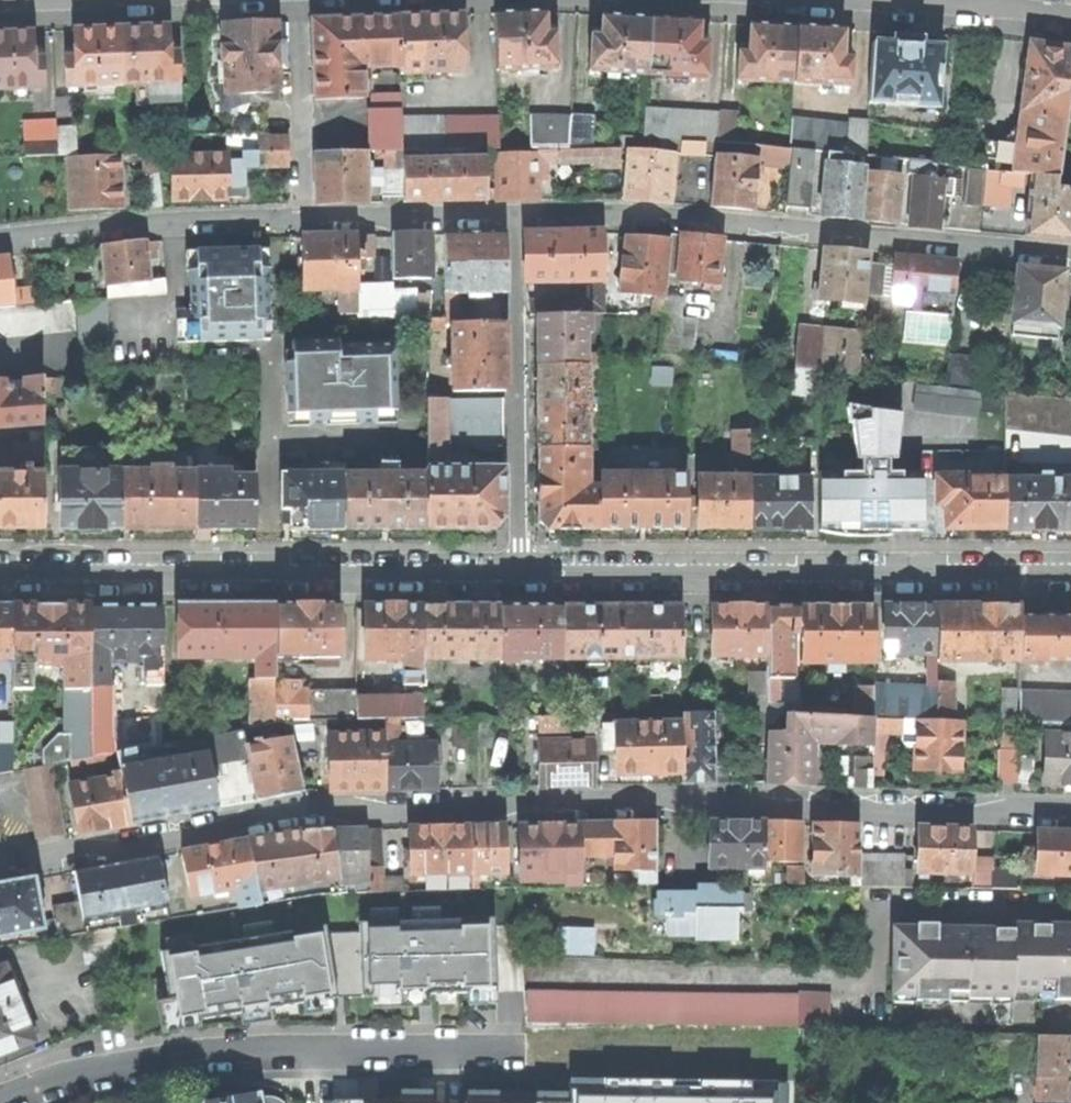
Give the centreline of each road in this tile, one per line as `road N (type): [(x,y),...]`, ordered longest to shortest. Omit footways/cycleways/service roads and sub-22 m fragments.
road 1 (residential): [(0,861),(167,842),(296,807),(425,813),(510,801),(678,797),(960,815),(1070,811)]
road 2 (residential): [(1070,255),(625,214),(516,216)]
road 3 (residential): [(523,574),(1070,574)]
road 4 (residential): [(0,574),(523,574)]
road 5 (residential): [(0,1099),(65,1076),(240,1046),(502,1051)]
road 6 (residential): [(523,574),(516,216)]
road 7 (residential): [(304,220),(164,223),(0,241)]
road 8 (residential): [(296,0),(304,220)]
road 9 (residential): [(516,216),(304,220)]
road 10 (residential): [(893,0),(1070,15)]

